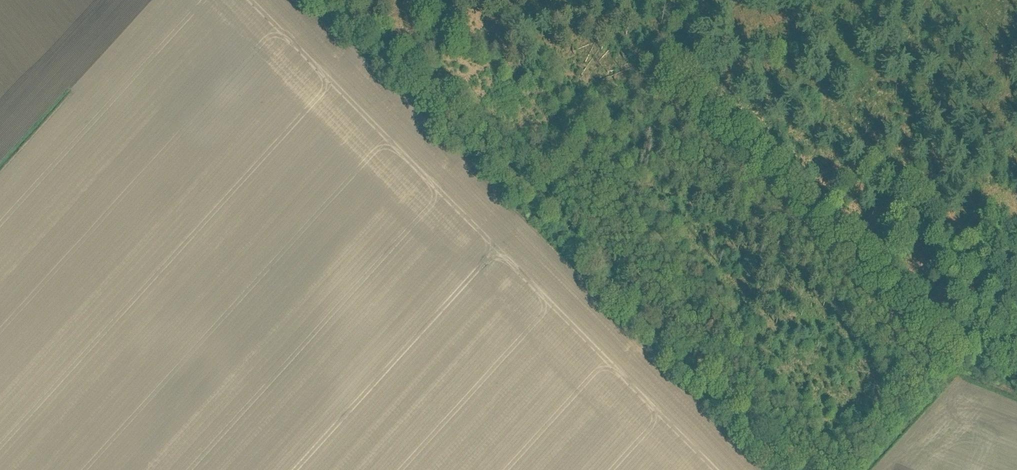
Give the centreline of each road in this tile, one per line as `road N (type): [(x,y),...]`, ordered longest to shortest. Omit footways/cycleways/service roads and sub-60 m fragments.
road 1 (track): [(1016,378),(954,349),(666,62),(554,189),(528,194),(334,0)]

